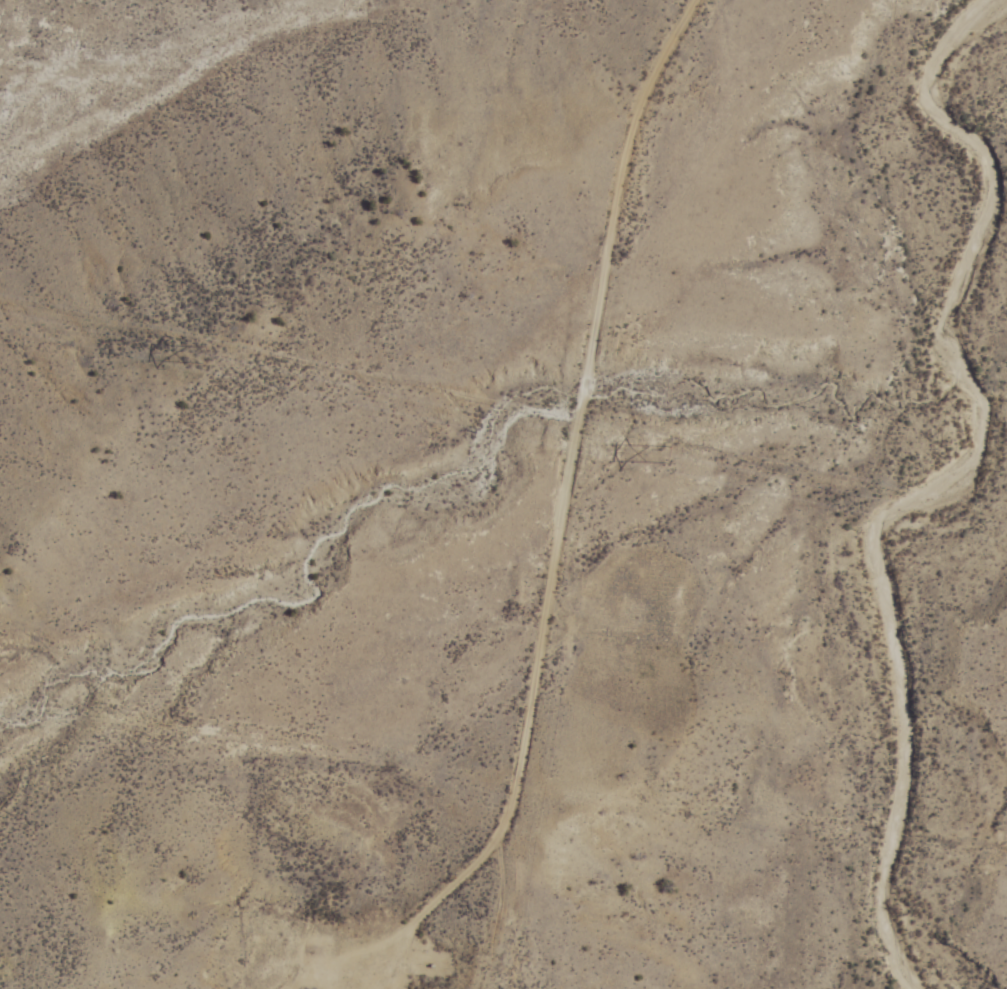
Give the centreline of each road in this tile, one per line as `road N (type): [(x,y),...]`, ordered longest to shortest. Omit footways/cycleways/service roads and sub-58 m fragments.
road 1 (residential): [(463,988),(496,664),(590,293),(696,66),(745,0)]

